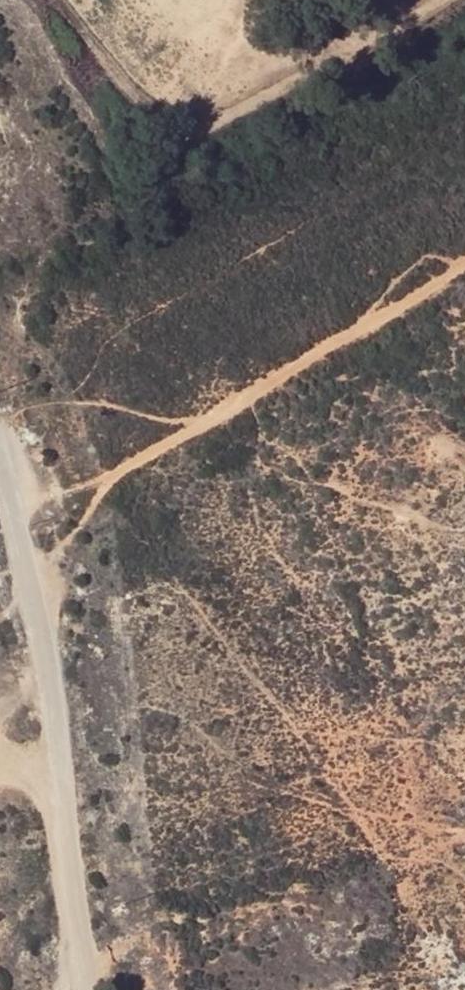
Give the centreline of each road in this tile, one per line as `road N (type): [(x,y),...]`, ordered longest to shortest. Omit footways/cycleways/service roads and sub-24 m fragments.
road 1 (unclassified): [(0,474),(37,603),(97,989)]
road 2 (track): [(464,267),(110,478),(14,504)]

